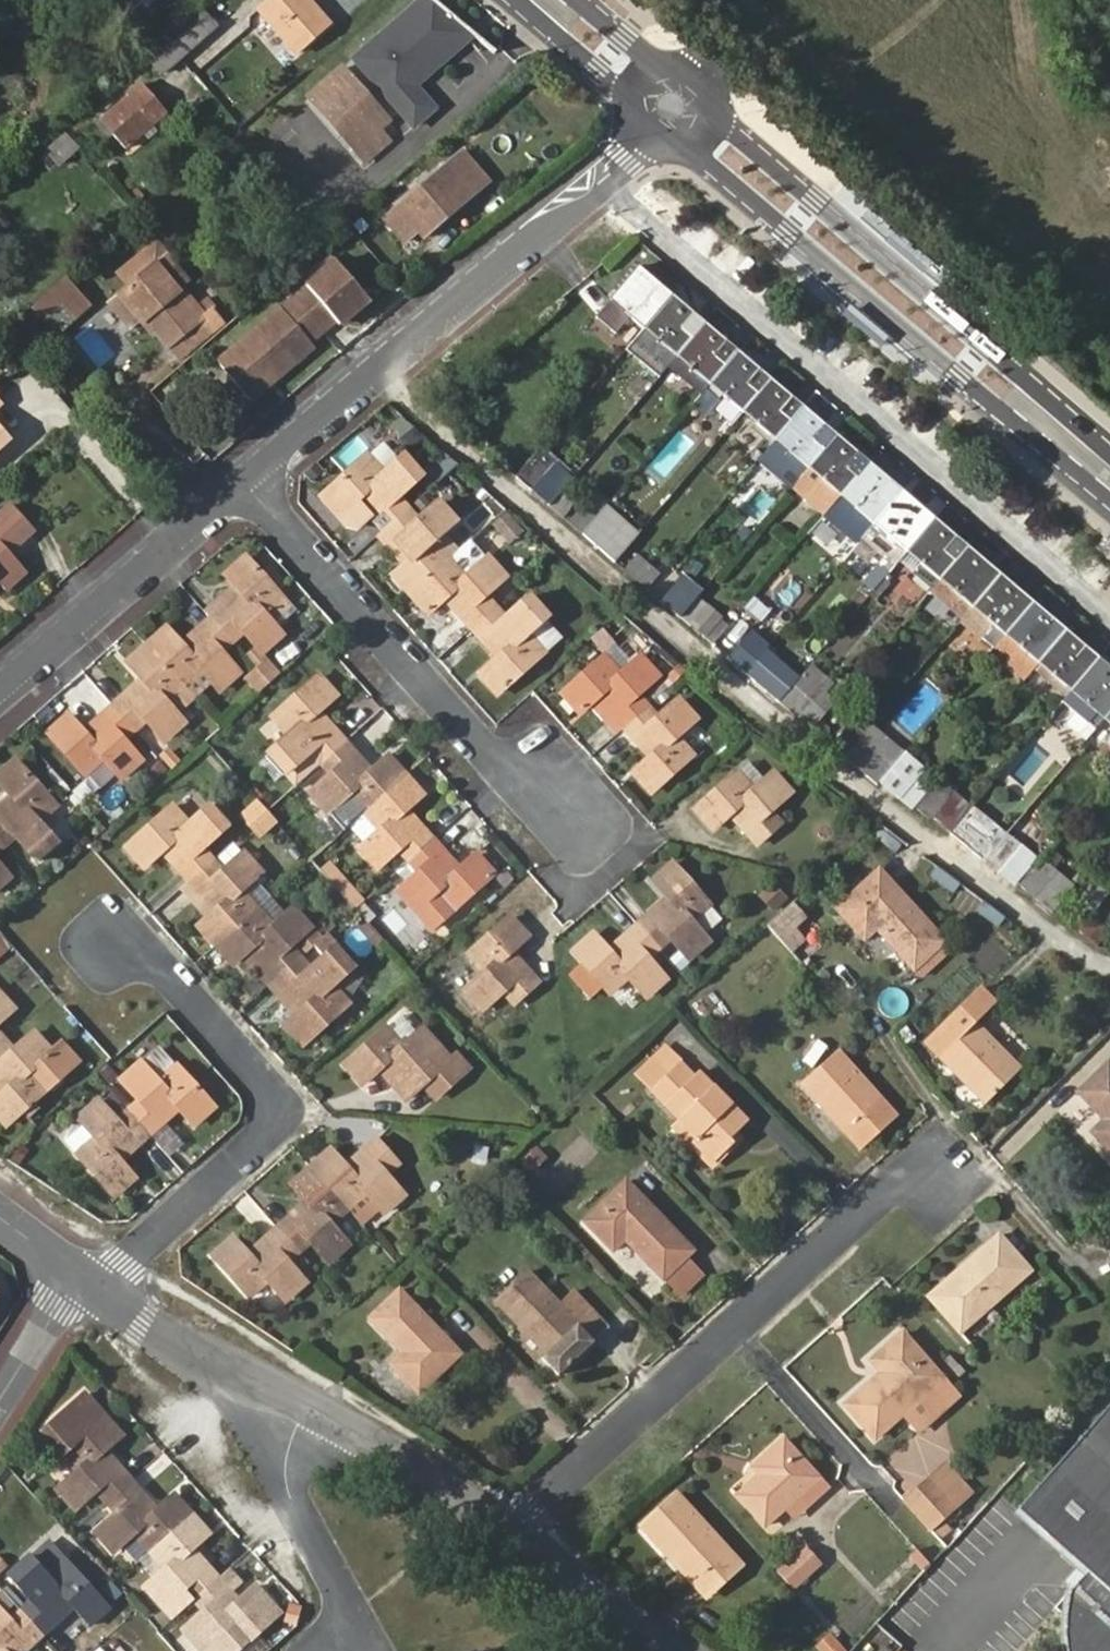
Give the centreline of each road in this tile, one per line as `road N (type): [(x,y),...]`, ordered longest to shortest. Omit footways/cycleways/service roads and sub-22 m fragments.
road 1 (residential): [(512,1527),(949,1152)]
road 2 (secondary): [(670,107),(1109,478)]
road 3 (residential): [(242,482),(606,179),(670,107)]
road 4 (residential): [(512,1527),(377,1432),(235,1383),(81,1273)]
road 5 (residential): [(81,1273),(124,1263),(274,1123),(277,1091),(151,959),(113,945)]
road 6 (residential): [(242,482),(486,755),(565,806)]
road 7 (residential): [(0,688),(242,482)]
road 8 (residential): [(678,1650),(512,1527)]
road 9 (secondary): [(545,0),(670,107)]
road 10 (residential): [(0,1401),(81,1273)]

